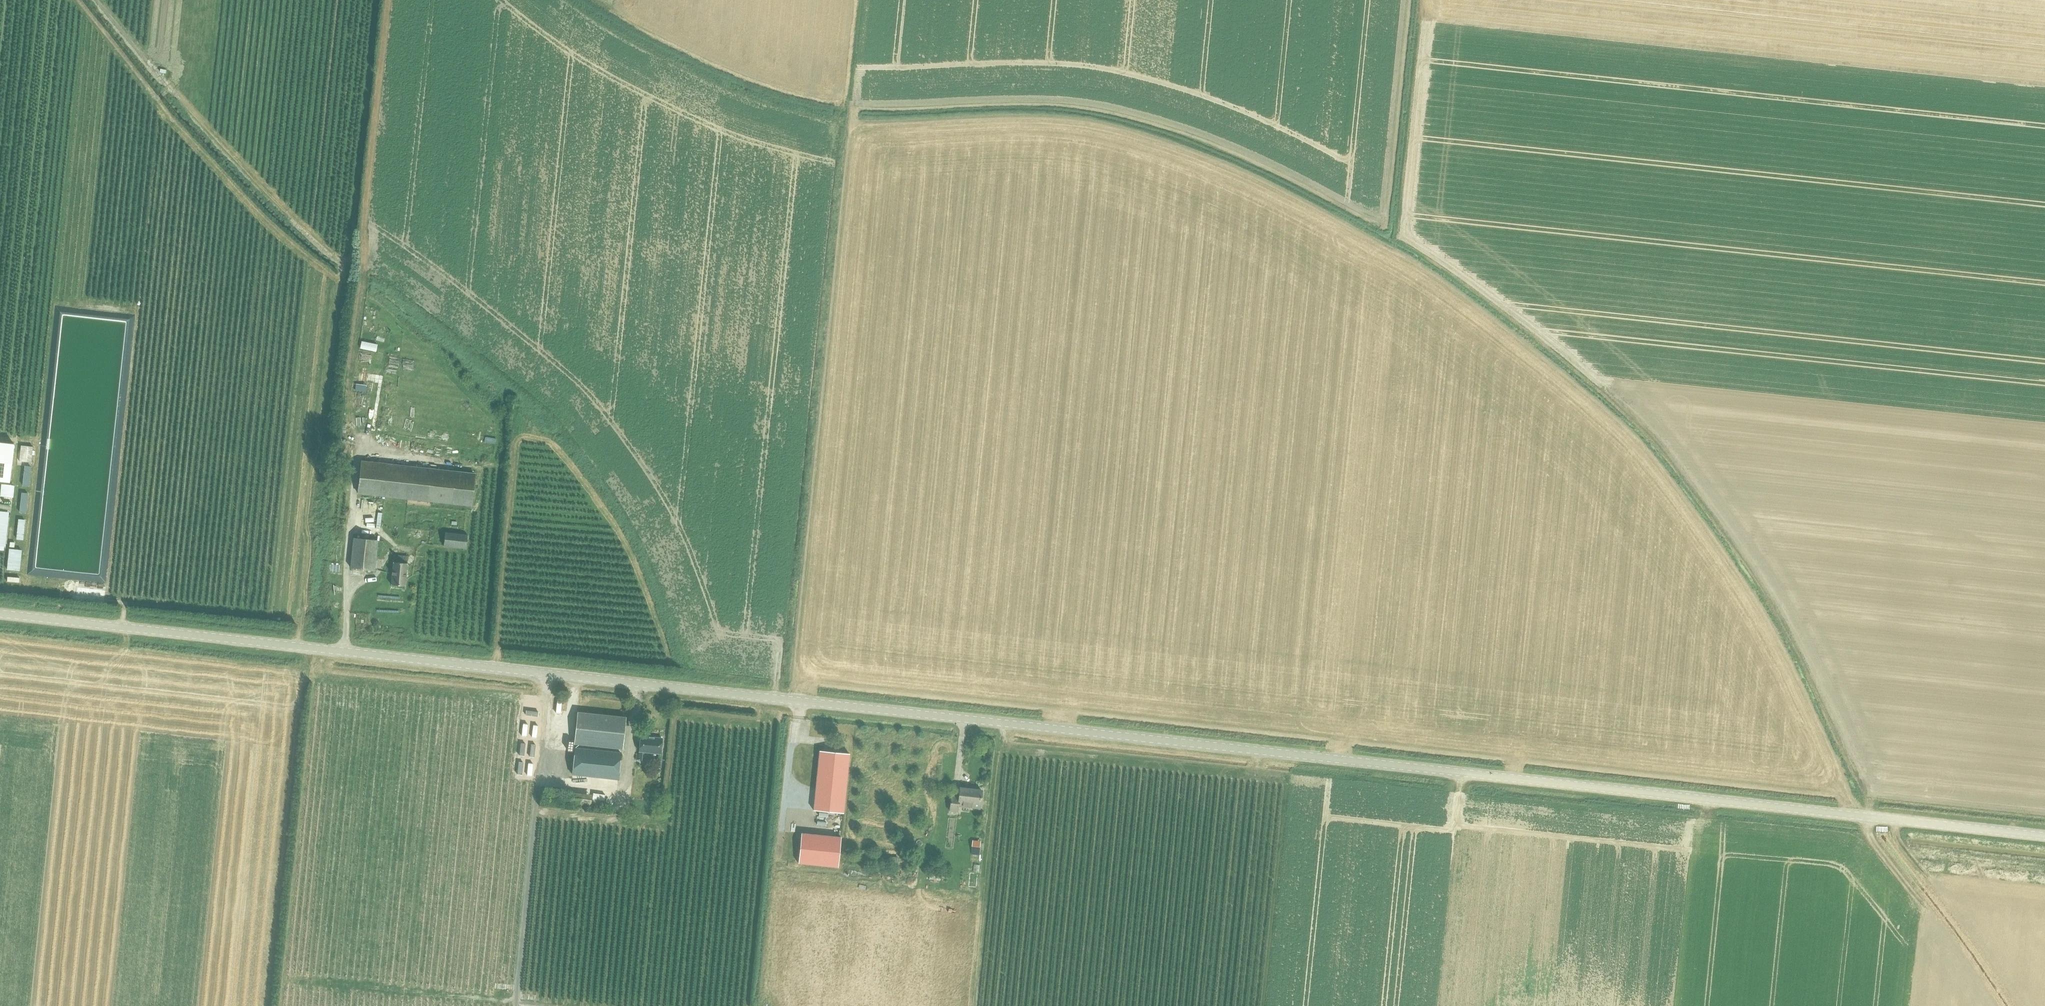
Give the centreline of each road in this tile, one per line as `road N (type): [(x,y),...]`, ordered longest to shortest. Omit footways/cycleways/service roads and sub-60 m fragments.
road 1 (tertiary): [(2044,837),(0,615)]

